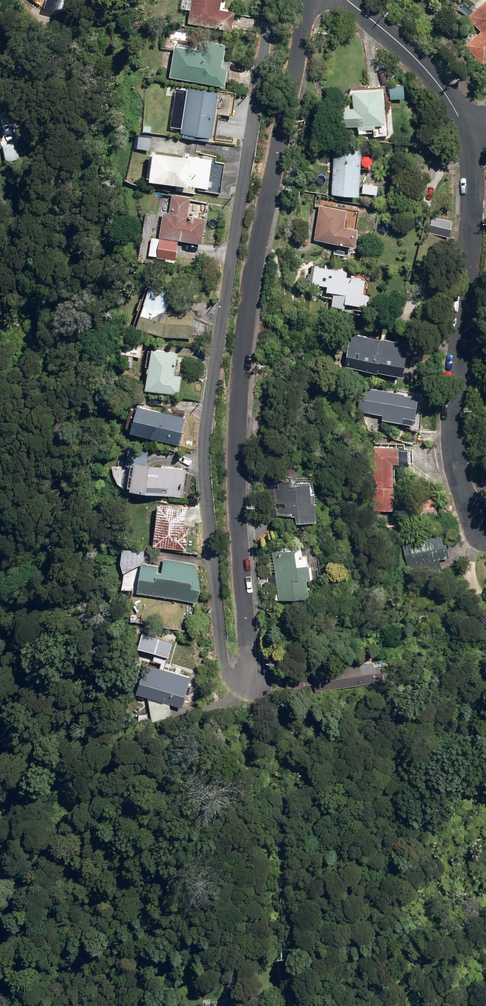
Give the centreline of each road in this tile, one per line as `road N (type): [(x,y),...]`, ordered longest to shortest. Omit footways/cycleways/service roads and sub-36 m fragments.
road 1 (residential): [(249,673),(238,417),(255,256),(307,0)]
road 2 (residential): [(485,524),(467,498),(453,445),(472,285),(475,142)]
road 3 (residential): [(475,142),(427,73),(349,0)]

